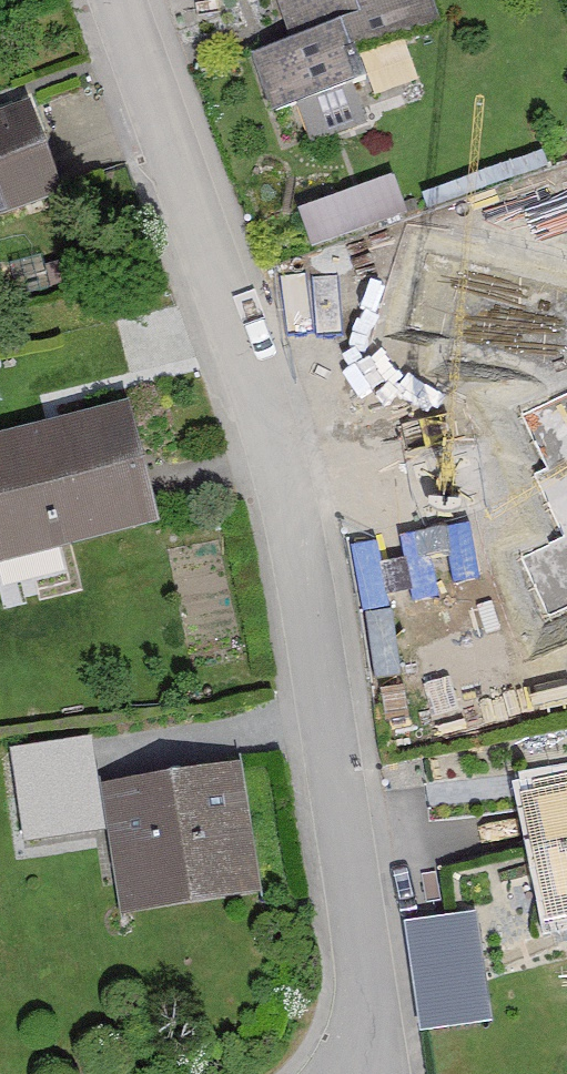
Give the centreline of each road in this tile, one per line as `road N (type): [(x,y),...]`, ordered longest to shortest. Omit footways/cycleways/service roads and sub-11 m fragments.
road 1 (residential): [(109,0),(273,456),(354,795),(375,1034)]

